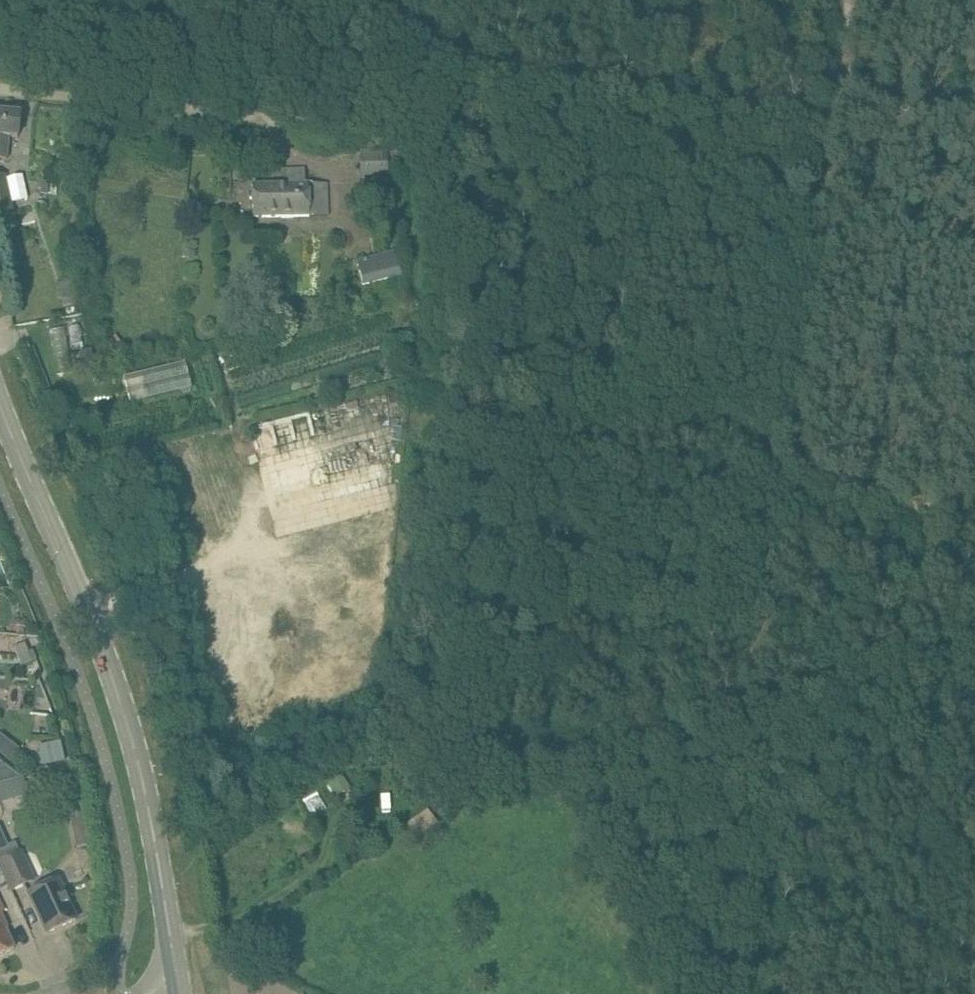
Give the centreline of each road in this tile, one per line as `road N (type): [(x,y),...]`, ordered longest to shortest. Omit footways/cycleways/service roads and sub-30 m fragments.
road 1 (tertiary): [(180,993),(165,871),(128,720),(0,407)]
road 2 (unclassified): [(559,104),(457,114),(0,86)]

